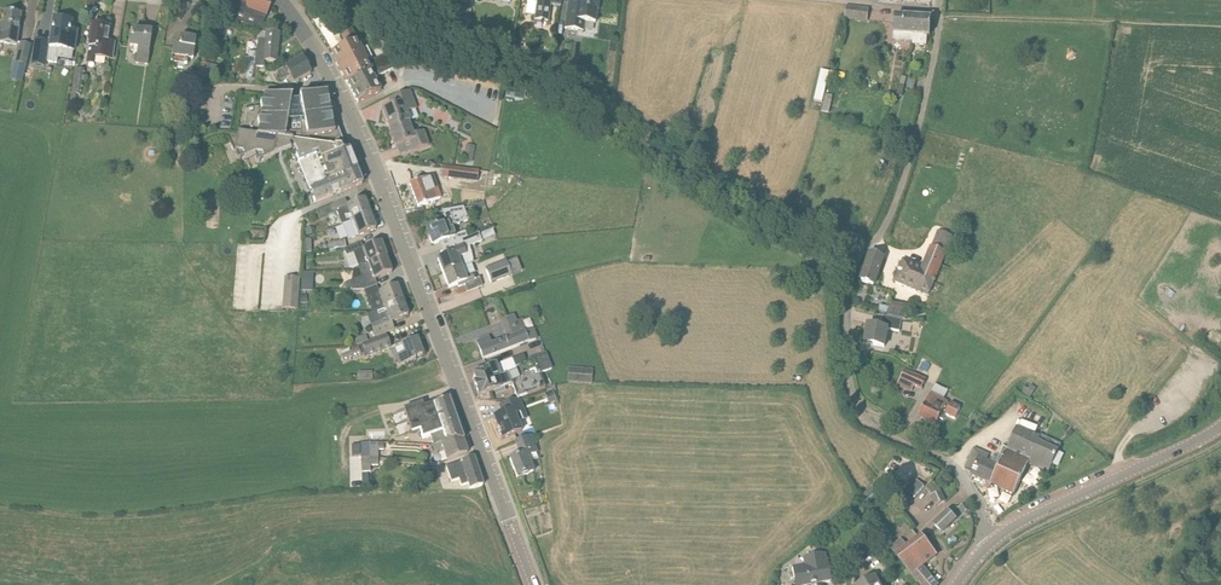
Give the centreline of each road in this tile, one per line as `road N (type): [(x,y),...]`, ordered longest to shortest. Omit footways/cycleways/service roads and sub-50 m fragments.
road 1 (tertiary): [(534,584),(369,153),(281,0)]
road 2 (unclassified): [(992,542),(961,474),(865,418),(847,367),(849,269),(882,228),(900,186),(938,13)]
road 3 (tertiary): [(992,542),(1220,425)]

